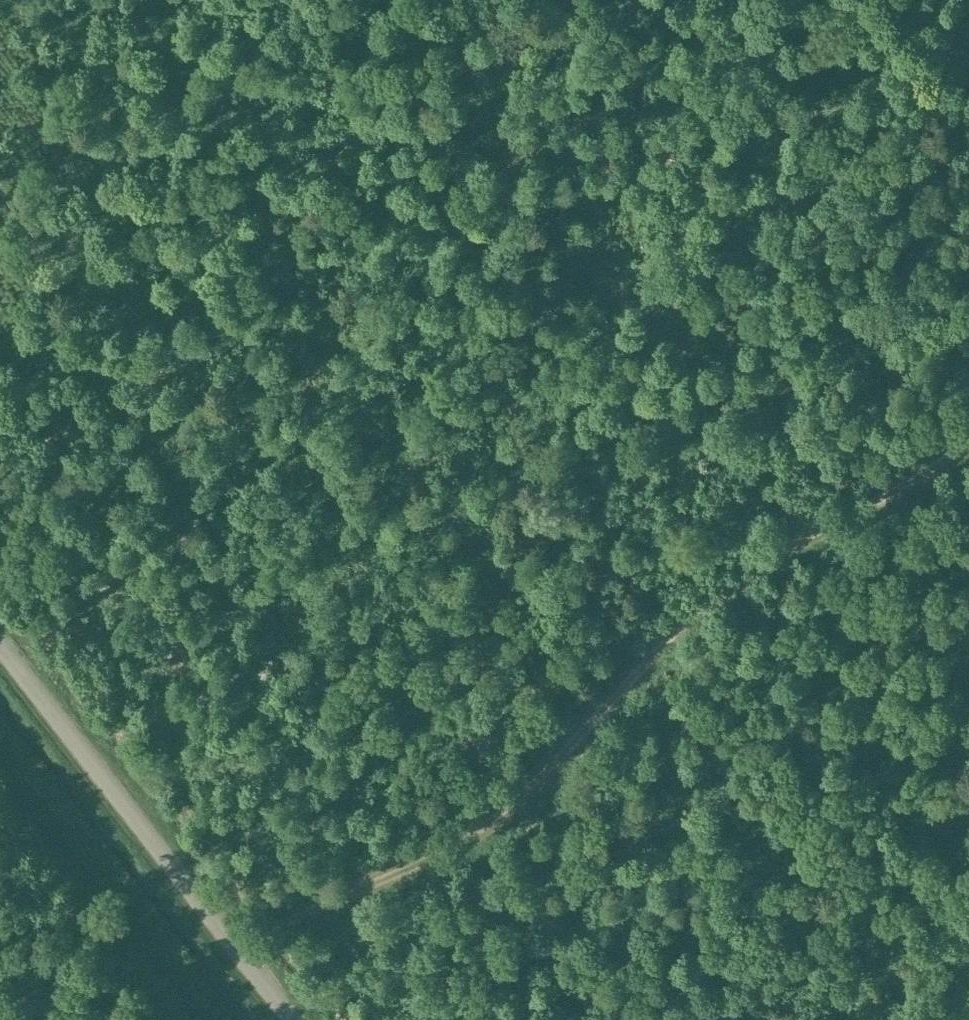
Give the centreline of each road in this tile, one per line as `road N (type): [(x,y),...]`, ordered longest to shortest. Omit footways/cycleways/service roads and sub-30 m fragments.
road 1 (track): [(239,950),(478,829),(541,773),(694,609),(968,436)]
road 2 (unclassified): [(293,1019),(0,645)]

